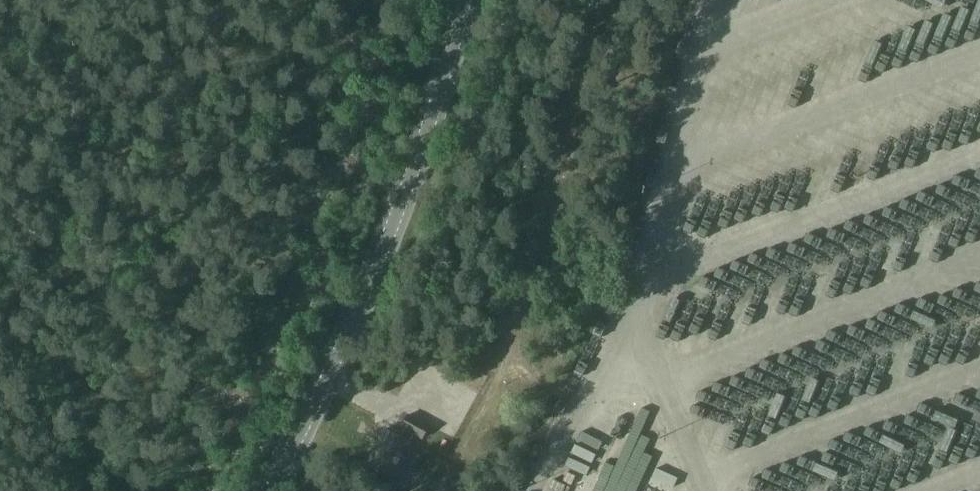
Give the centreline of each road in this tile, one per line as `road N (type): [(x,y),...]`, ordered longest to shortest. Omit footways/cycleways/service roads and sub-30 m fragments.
road 1 (unclassified): [(274,490),(441,100),(467,0)]

